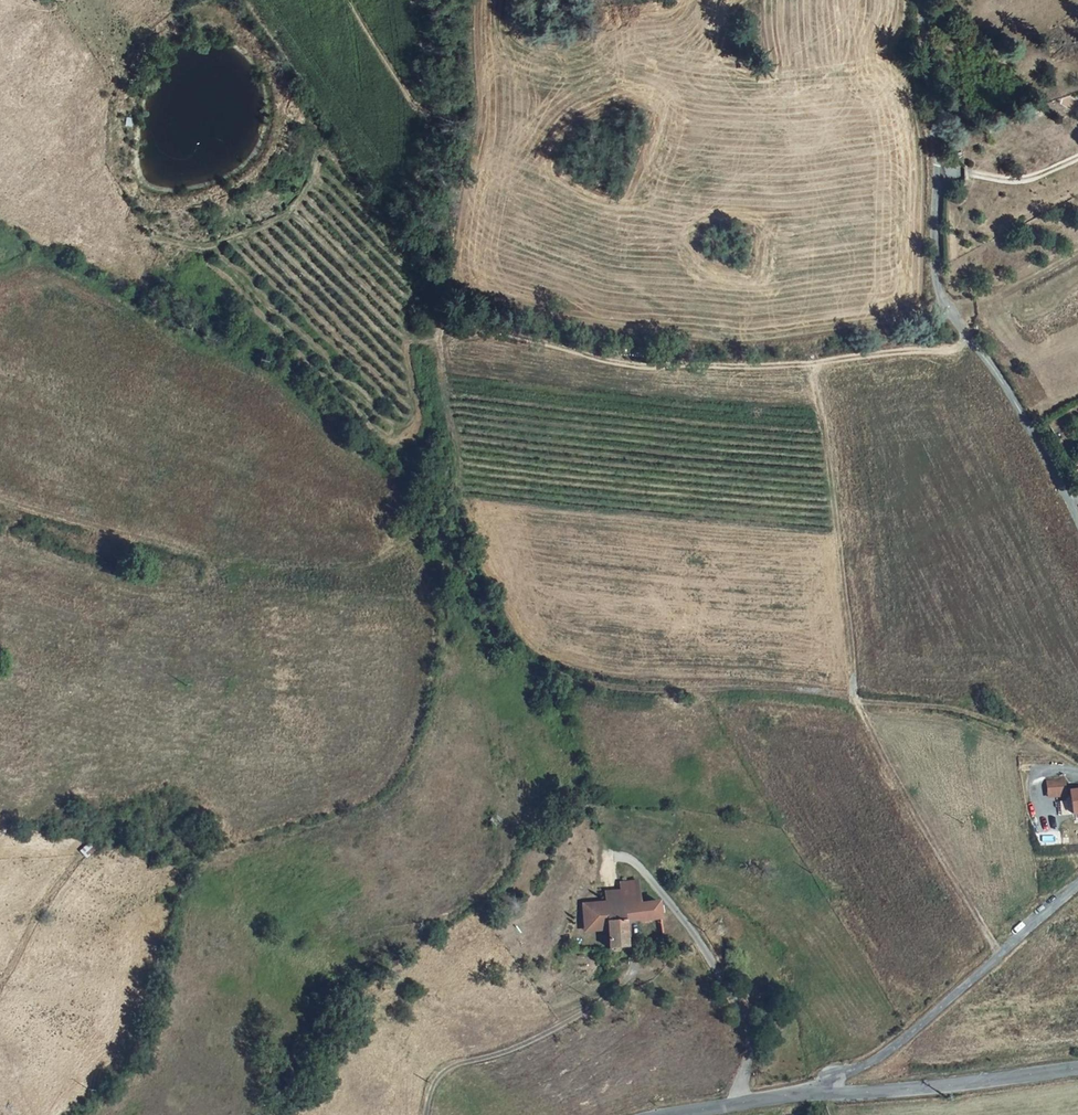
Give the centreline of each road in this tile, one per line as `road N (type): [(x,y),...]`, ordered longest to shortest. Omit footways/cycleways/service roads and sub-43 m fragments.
road 1 (unclassified): [(1077,521),(1038,444),(954,317),(937,251),(922,0)]
road 2 (unclassified): [(821,1095),(838,1076),(893,1048),(1077,883)]
road 3 (track): [(426,1114),(438,1077),(450,1067),(506,1053),(576,1018),(631,975),(636,958)]
road 4 (tertiary): [(821,1095),(1077,1070)]
road 5 (tertiary): [(684,1114),(821,1095)]

